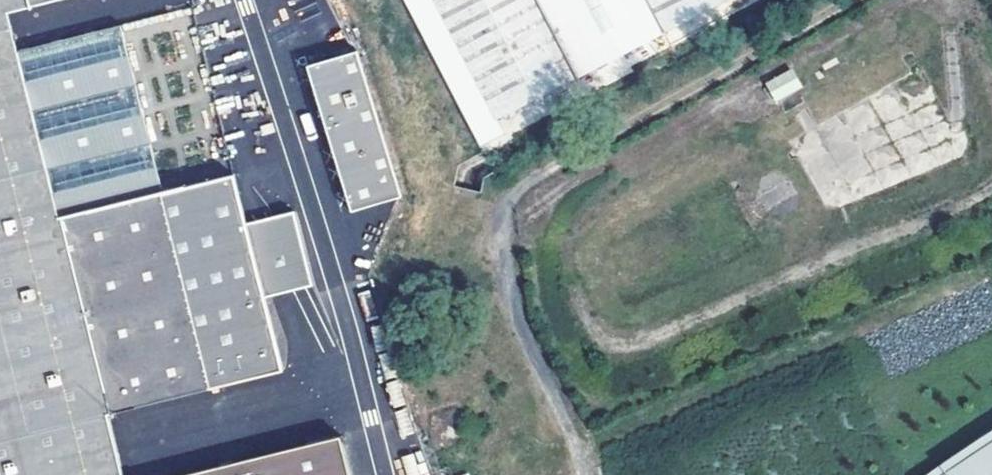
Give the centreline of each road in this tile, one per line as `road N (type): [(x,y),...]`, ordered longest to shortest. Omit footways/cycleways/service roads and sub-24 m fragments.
road 1 (track): [(509,194),(849,0)]

